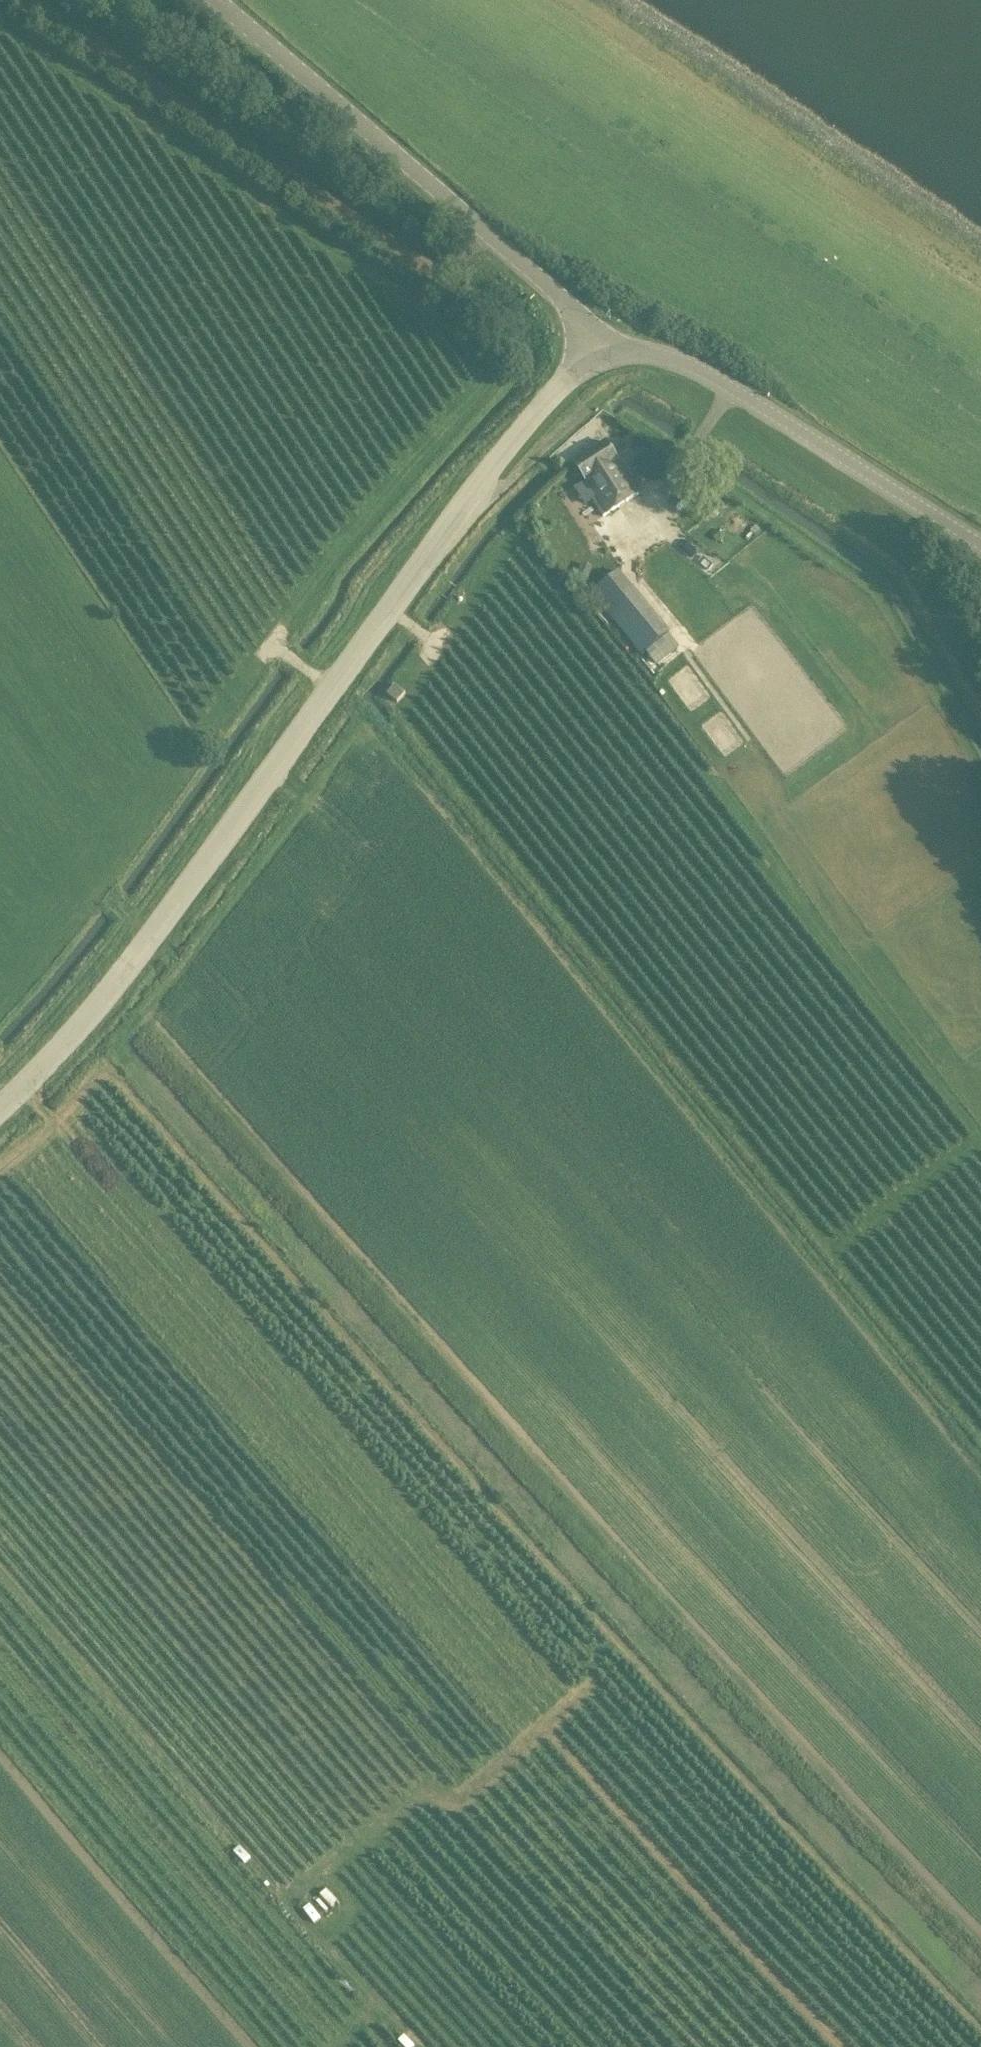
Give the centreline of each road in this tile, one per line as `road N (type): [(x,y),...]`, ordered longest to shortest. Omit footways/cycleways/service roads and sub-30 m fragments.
road 1 (unclassified): [(0,1110),(128,968),(527,424),(601,359)]
road 2 (unclassified): [(209,0),(573,315),(601,359)]
road 3 (unclassified): [(601,359),(639,352),(699,370),(980,545)]

